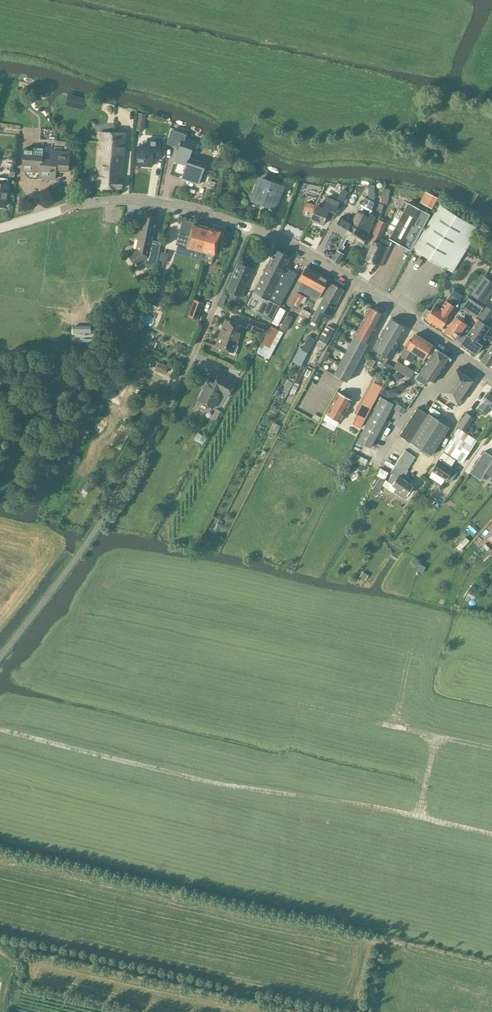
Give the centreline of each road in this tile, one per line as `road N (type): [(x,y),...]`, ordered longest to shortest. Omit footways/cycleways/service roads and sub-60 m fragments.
road 1 (track): [(491,835),(224,786),(0,730)]
road 2 (unclassified): [(0,660),(96,535),(154,440),(246,228)]
road 3 (unclassified): [(491,377),(311,255),(246,228)]
road 4 (unclassified): [(246,228),(126,200),(0,228)]
road 5 (track): [(338,711),(491,747)]

